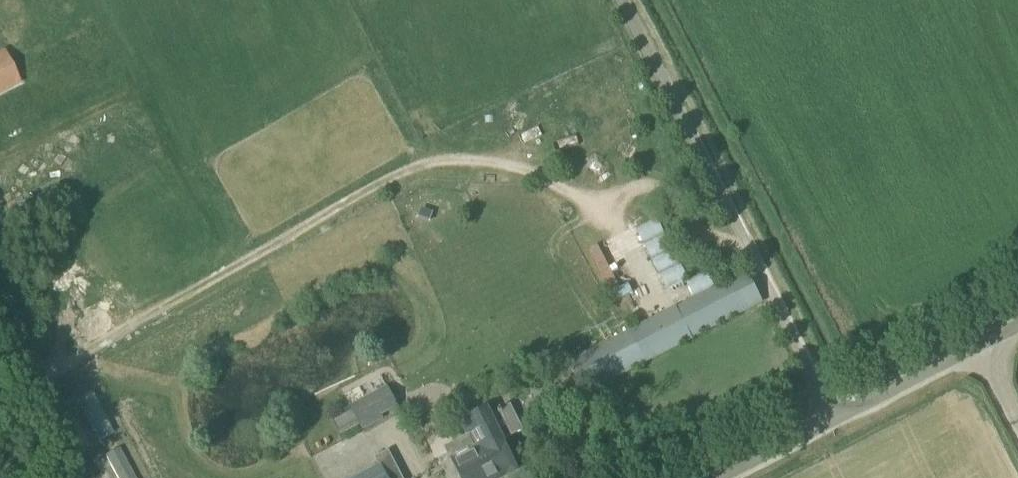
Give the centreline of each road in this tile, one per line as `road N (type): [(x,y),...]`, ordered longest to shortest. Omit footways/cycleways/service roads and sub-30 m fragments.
road 1 (unclassified): [(721,477),(1017,324)]

